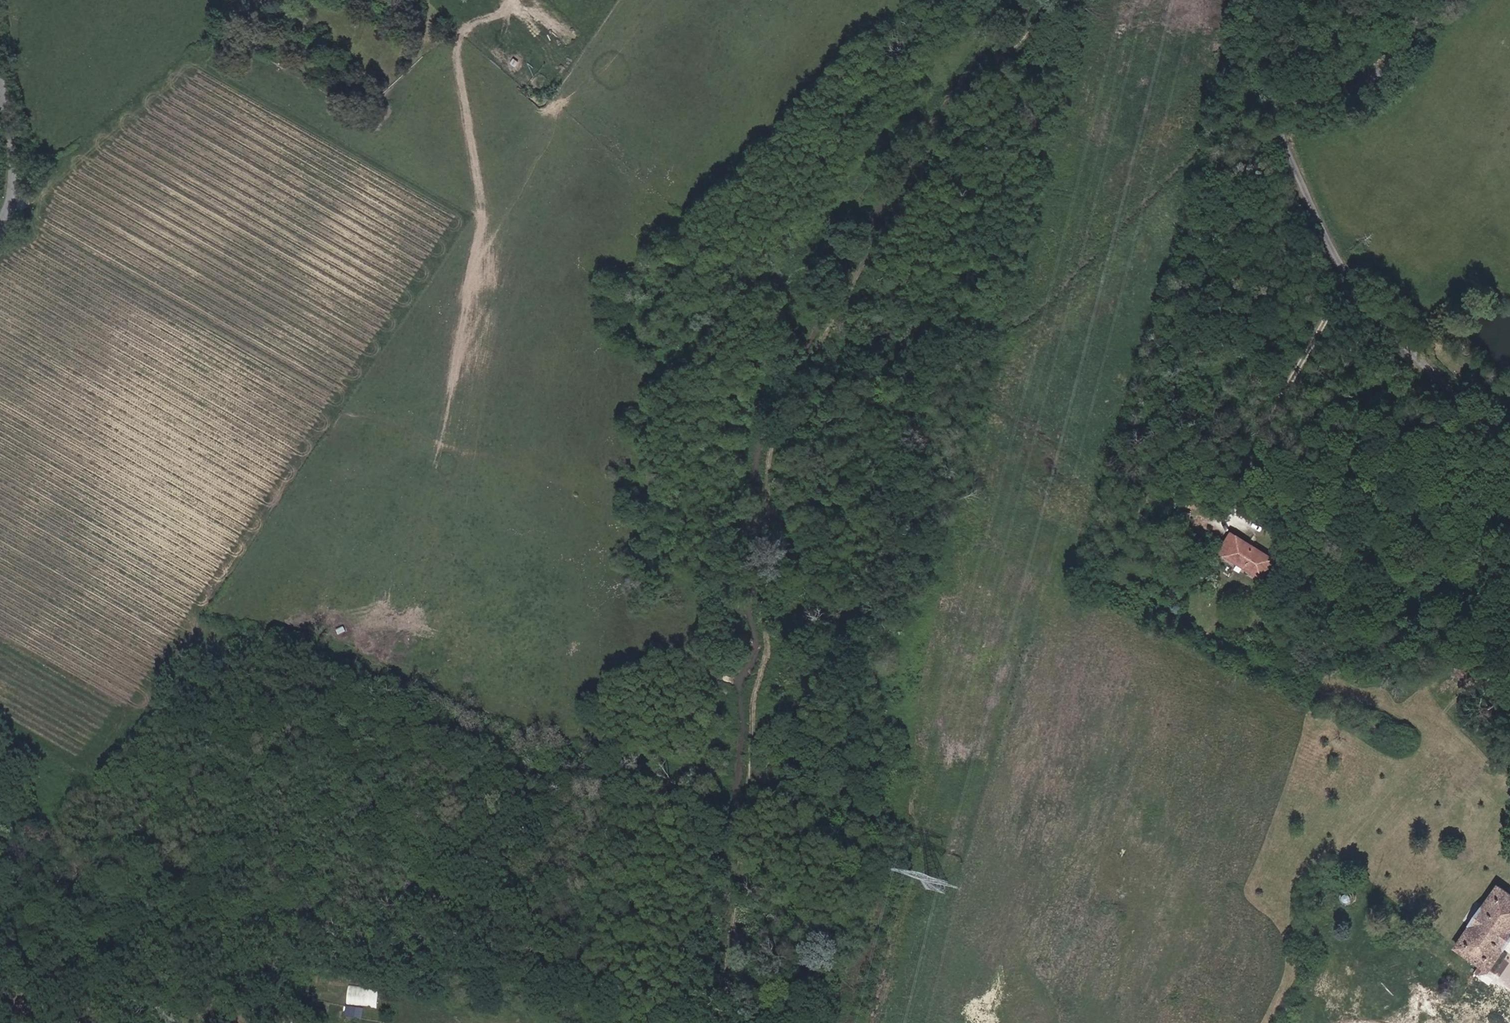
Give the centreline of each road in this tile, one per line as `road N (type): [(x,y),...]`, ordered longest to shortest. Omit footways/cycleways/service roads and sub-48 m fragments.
road 1 (unclassified): [(1509,443),(1366,298),(1329,237),(1275,104),(1296,93),(1348,88),(1420,33),(1442,0)]
road 2 (unclassified): [(0,220),(14,181),(0,78)]

